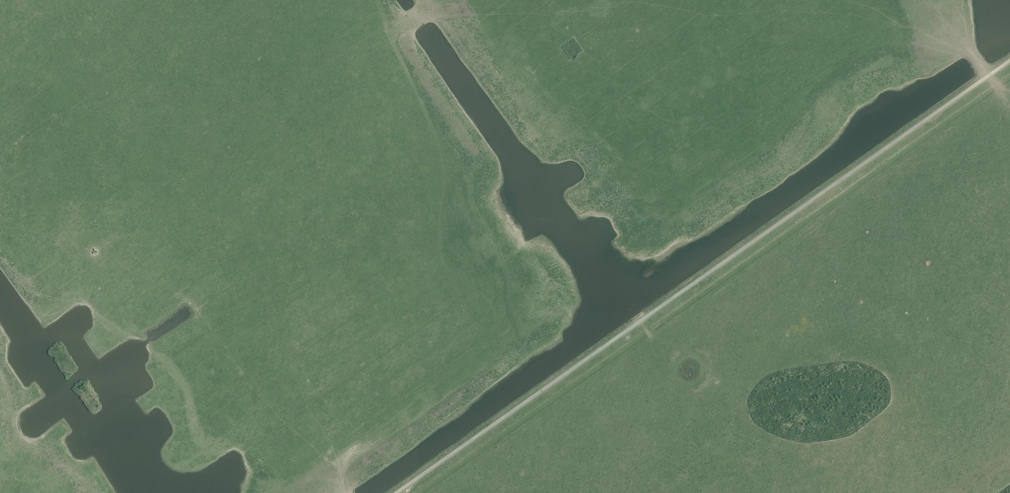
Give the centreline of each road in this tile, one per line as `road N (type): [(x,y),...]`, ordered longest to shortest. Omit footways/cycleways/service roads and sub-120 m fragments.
road 1 (track): [(397,492),(1009,60)]

